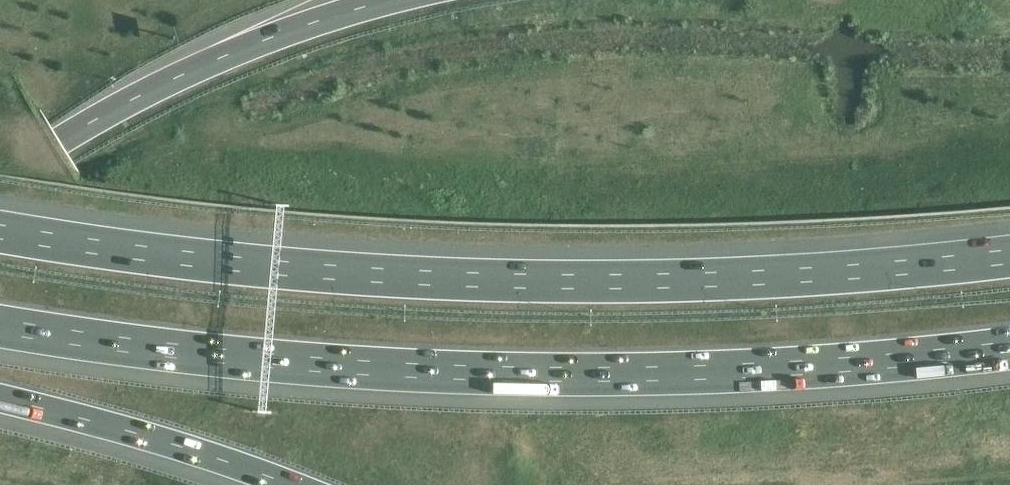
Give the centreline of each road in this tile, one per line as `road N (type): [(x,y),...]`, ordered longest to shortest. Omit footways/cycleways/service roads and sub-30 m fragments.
road 1 (motorway): [(1009,258),(862,274),(579,285),(306,273),(0,233)]
road 2 (motorway): [(0,328),(201,355),(482,375),(664,377),(1009,350)]
road 3 (motorway): [(392,0),(229,50),(103,111),(0,188)]
road 4 (motorway): [(0,403),(182,450),(275,484)]

